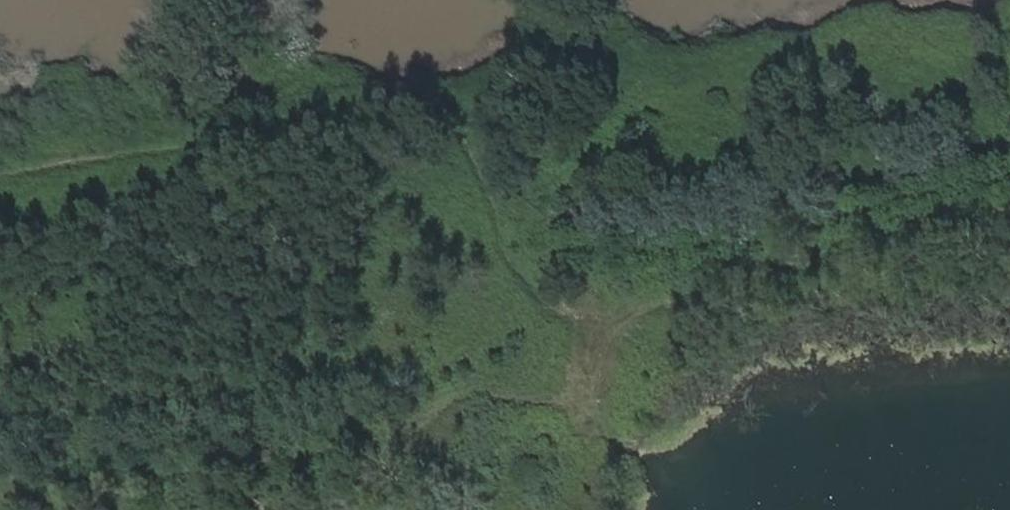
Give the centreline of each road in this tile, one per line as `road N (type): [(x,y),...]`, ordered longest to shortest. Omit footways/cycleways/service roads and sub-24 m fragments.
road 1 (track): [(0,497),(344,461),(464,430),(564,324),(1009,216)]
road 2 (track): [(641,478),(455,110),(0,178)]

